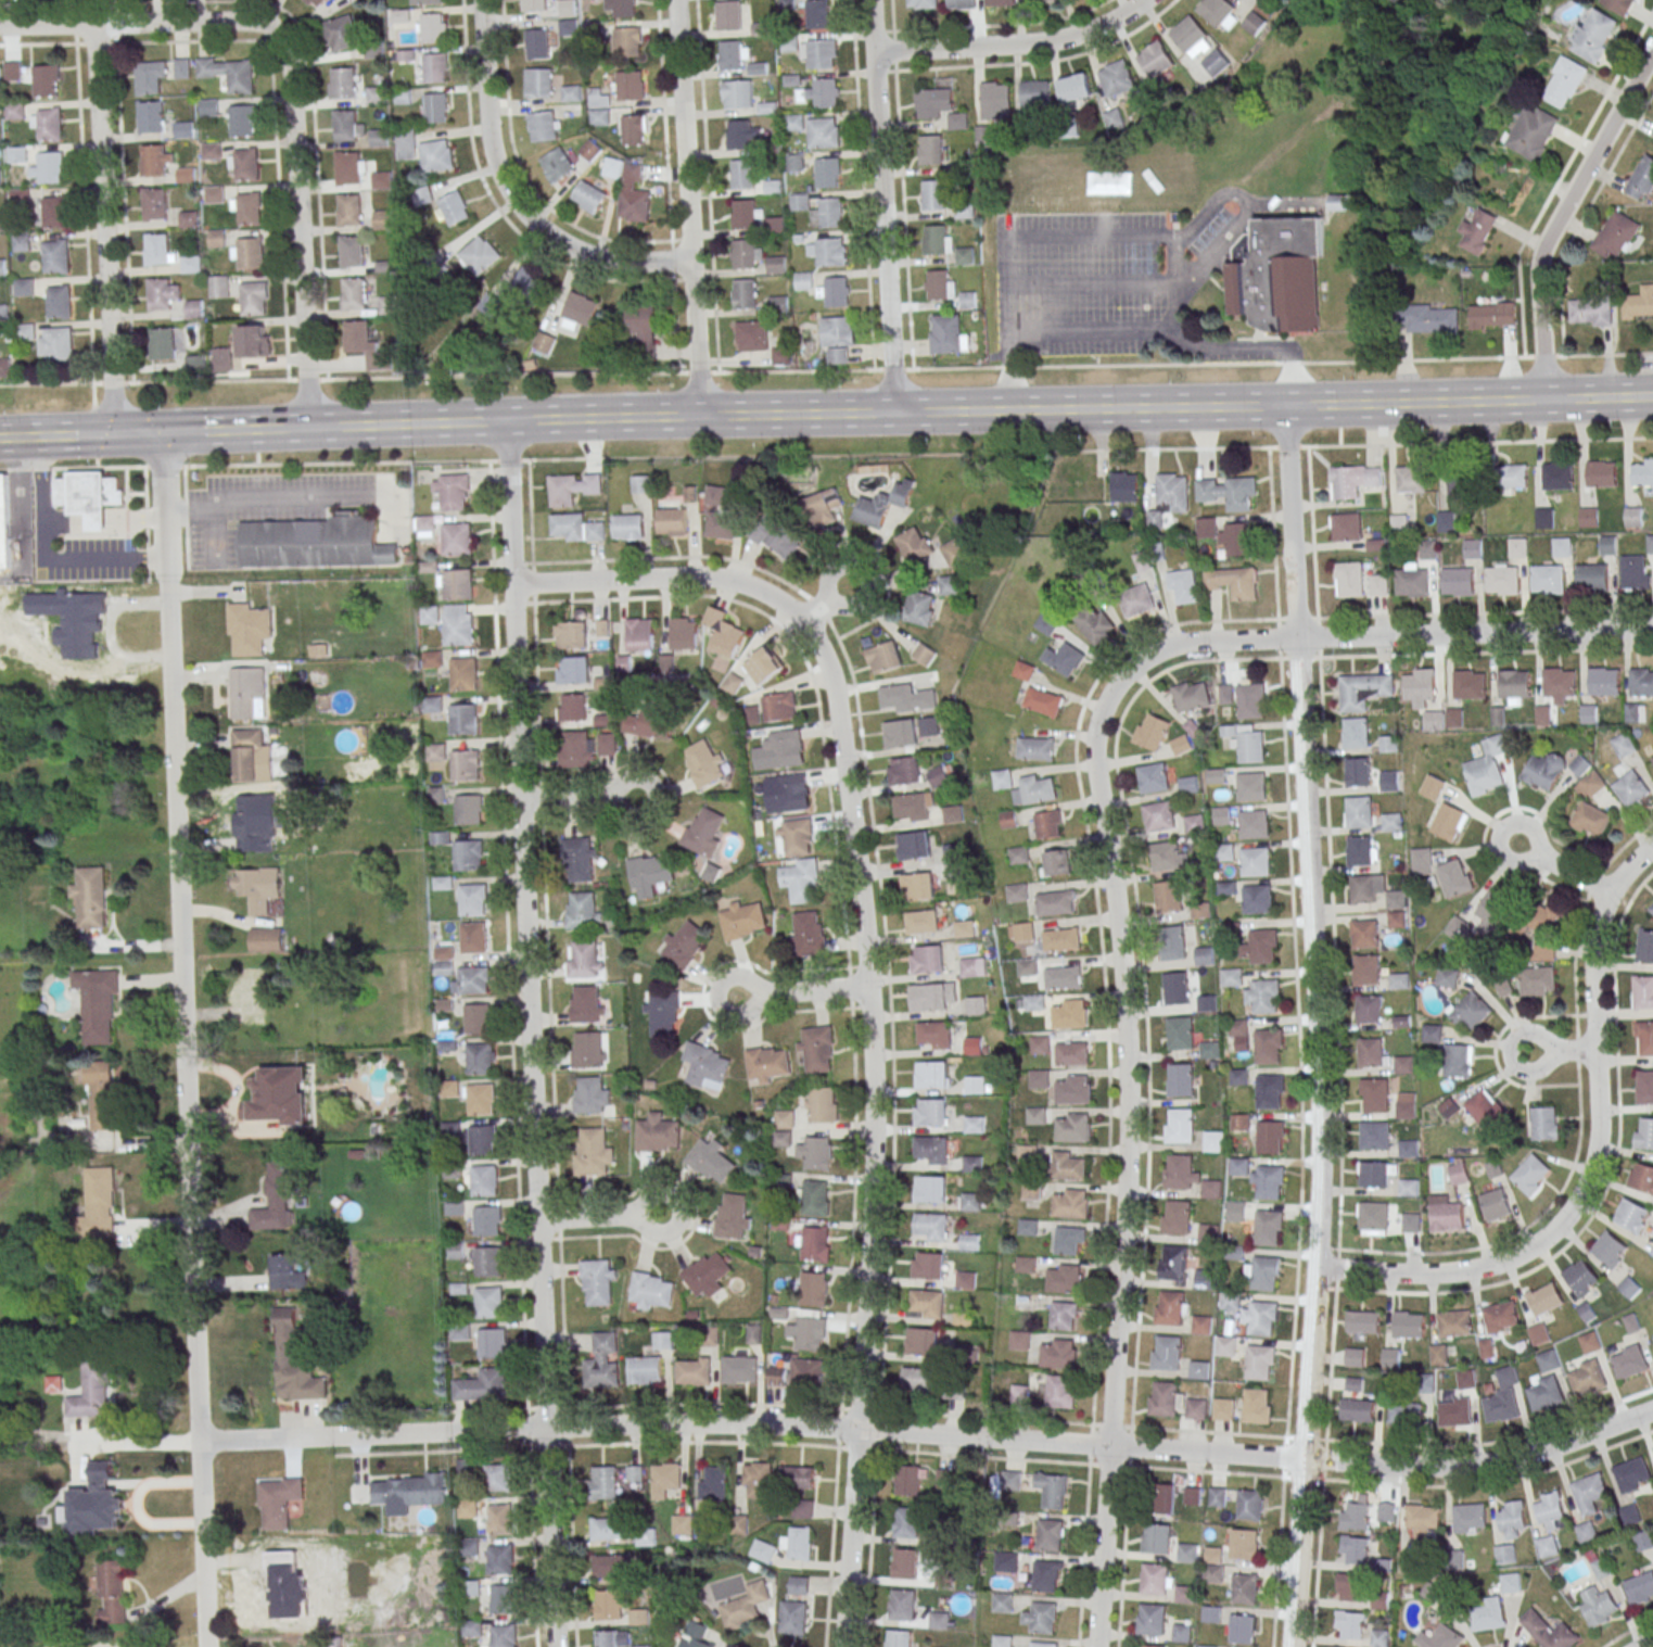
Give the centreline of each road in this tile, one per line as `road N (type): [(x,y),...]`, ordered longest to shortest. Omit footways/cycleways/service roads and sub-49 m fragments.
road 1 (residential): [(1652,1410),(1516,1459),(1459,1467),(710,1424),(54,1446)]
road 2 (secondary): [(1652,396),(282,429)]
road 3 (residential): [(843,1646),(870,1263),(875,1072),(864,912),(830,668),(805,621),(745,583),(708,577),(514,585)]
road 4 (residential): [(1293,1646),(1322,1091),(1287,404)]
road 5 (residential): [(556,1646),(505,421)]
road 6 (residential): [(206,1646),(162,433)]
road 7 (residential): [(1097,1646),(1129,1085),(1096,725),(1119,681),(1160,650),(1299,638)]
road 8 (residential): [(1319,1268),(1473,1271),(1522,1253),(1572,1207),(1591,1167),(1598,1126),(1594,938),(1610,895),(1652,846)]
road 9 (residential): [(699,416),(676,0)]
road 10 (residential): [(893,411),(870,0)]
road 11 (residential): [(114,434),(91,25)]
road 12 (residential): [(690,259),(589,256),(520,210),(489,141),(481,0)]
road 13 (residential): [(309,428),(289,61),(279,38)]
road 14 (residential): [(1652,49),(1541,251),(1546,398)]
road 15 (residential): [(1652,629),(1299,638)]
road 16 (residential): [(279,38),(252,22),(0,27)]
road 17 (residential): [(873,53),(1057,39),(1144,0)]
road 18 (secondary): [(282,429),(138,434)]
road 19 (secondary): [(138,434),(0,438)]
road 20 (residential): [(870,987),(738,996)]

